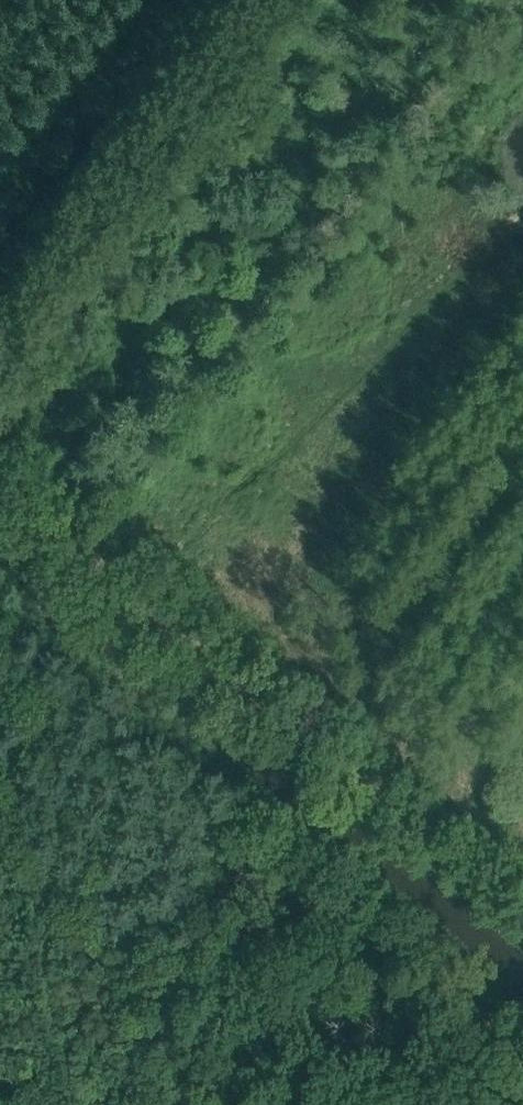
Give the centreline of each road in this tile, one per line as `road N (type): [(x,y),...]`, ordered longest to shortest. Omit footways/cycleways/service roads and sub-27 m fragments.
road 1 (track): [(0,492),(522,921)]

